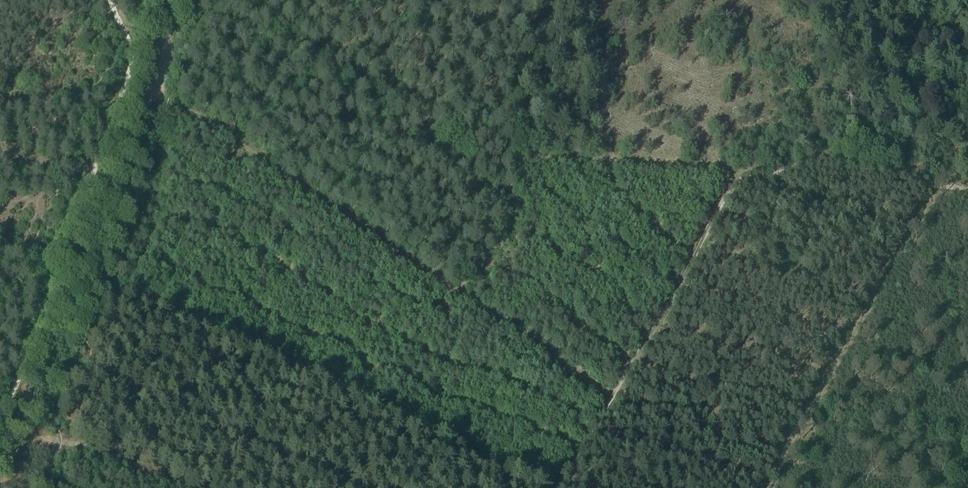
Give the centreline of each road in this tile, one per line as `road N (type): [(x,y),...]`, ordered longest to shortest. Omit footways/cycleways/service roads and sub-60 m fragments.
road 1 (track): [(604,396),(149,80)]
road 2 (tertiary): [(0,456),(82,274),(149,80),(167,0)]

